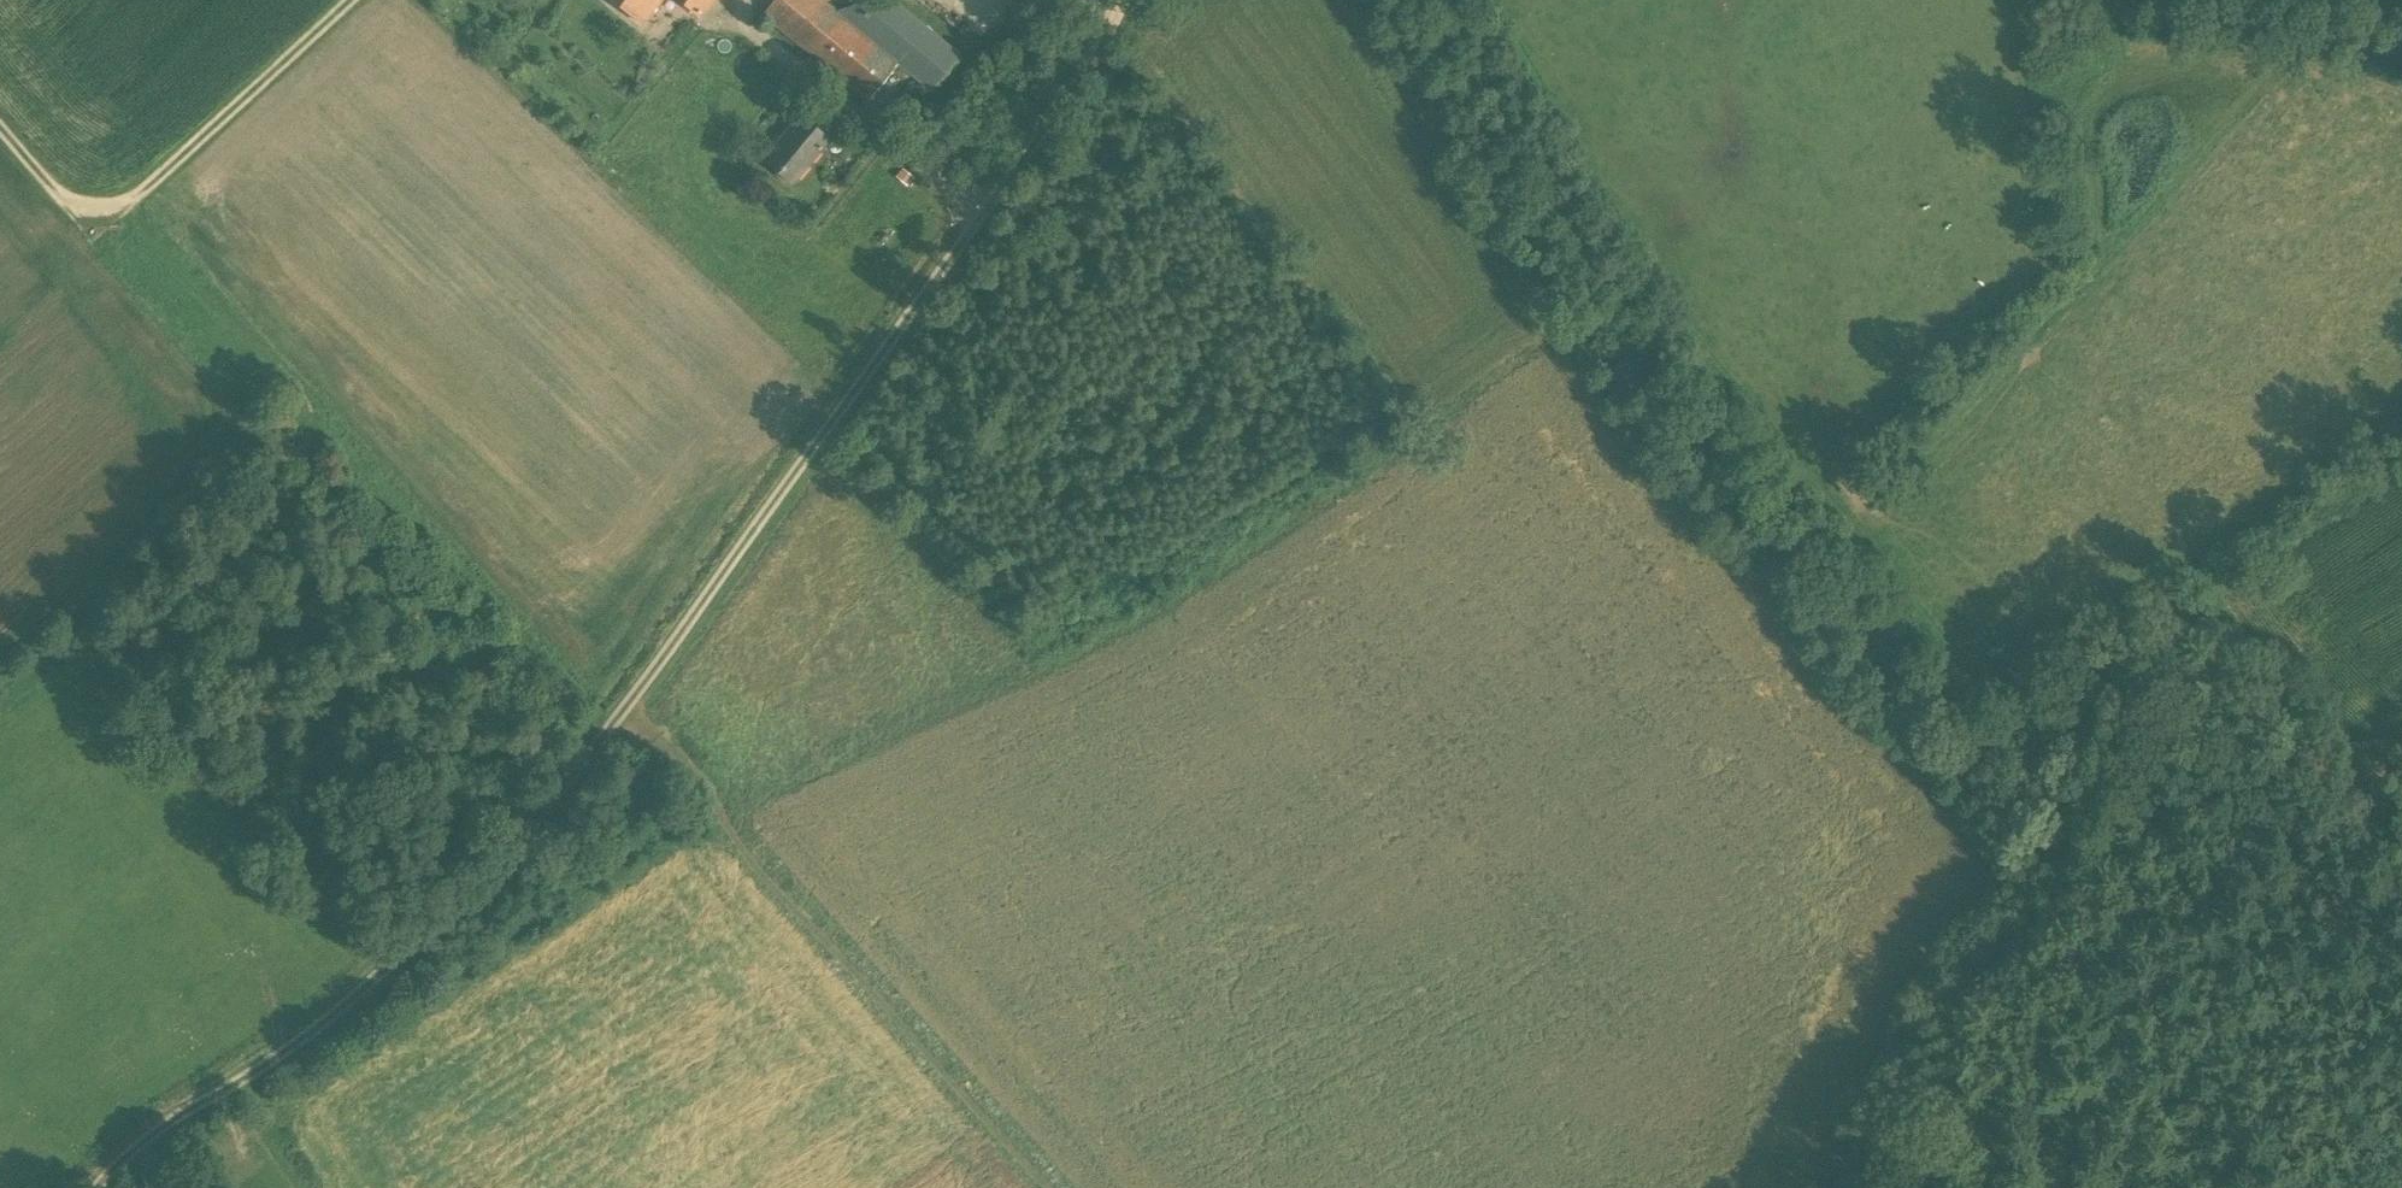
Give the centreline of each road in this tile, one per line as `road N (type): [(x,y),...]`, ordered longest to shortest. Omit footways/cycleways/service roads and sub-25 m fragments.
road 1 (track): [(96,1187),(130,1148),(248,1065),(606,726),(805,432),(1055,103),(1117,0)]

